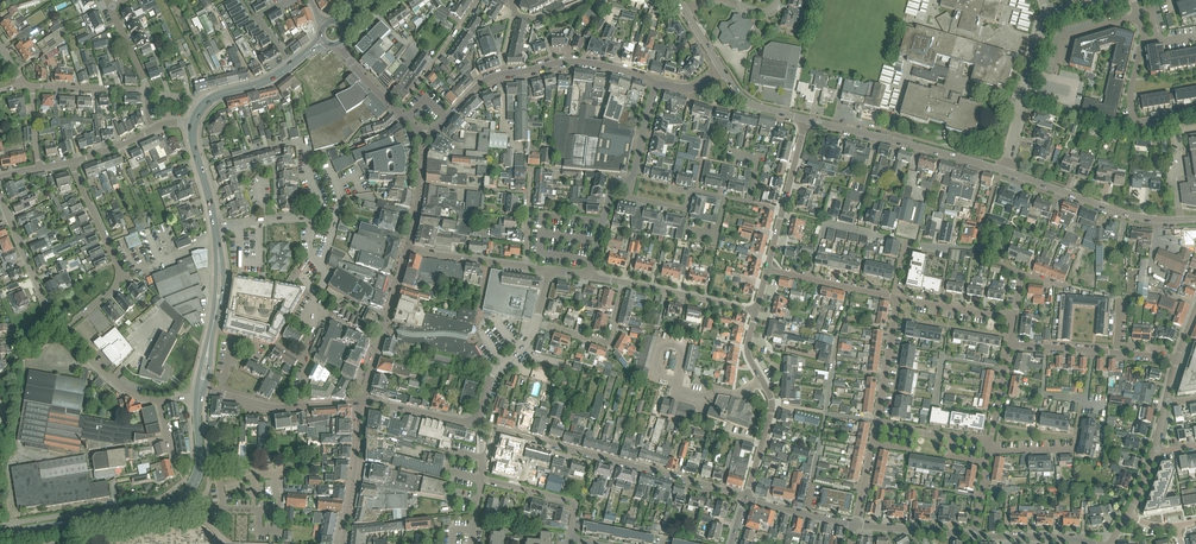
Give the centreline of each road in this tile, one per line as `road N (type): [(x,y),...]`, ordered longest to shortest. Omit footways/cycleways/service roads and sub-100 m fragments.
road 1 (secondary): [(0,534),(179,501),(198,473),(200,392)]
road 2 (residential): [(747,497),(494,429)]
road 3 (residential): [(244,154),(307,143),(322,205),(315,219),(215,224)]
road 4 (tertiary): [(1002,170),(806,119)]
road 5 (residential): [(63,328),(112,292),(119,272),(70,163)]
road 6 (tertiary): [(1195,219),(1126,214),(1002,170)]
road 7 (unclassified): [(747,497),(773,404),(748,345),(757,312)]
road 8 (residential): [(989,452),(1074,448),(1094,351)]
road 9 (unclassified): [(1002,170),(1048,14)]
road 10 (residential): [(406,248),(363,404)]
road 11 (residential): [(504,74),(580,62),(657,83)]
road 12 (residential): [(0,197),(42,300),(63,328)]
road 13 (residential): [(342,543),(363,404)]
road 14 (residential): [(757,312),(623,282)]
road 15 (residential): [(623,282),(610,341),(536,322)]
road 16 (residential): [(477,0),(399,112)]
road 17 (residential): [(877,426),(898,298)]
road 18 (residential): [(894,297),(769,269)]
road 19 (residential): [(1022,274),(979,250),(905,242)]
road 20 (residential): [(63,328),(126,389),(160,400)]
road 21 (residential): [(526,267),(406,248)]
road 22 (residential): [(475,423),(491,376),(536,322)]
road 23 (secondary): [(194,124),(212,98),(293,63)]
road 24 (residential): [(305,359),(329,246)]

